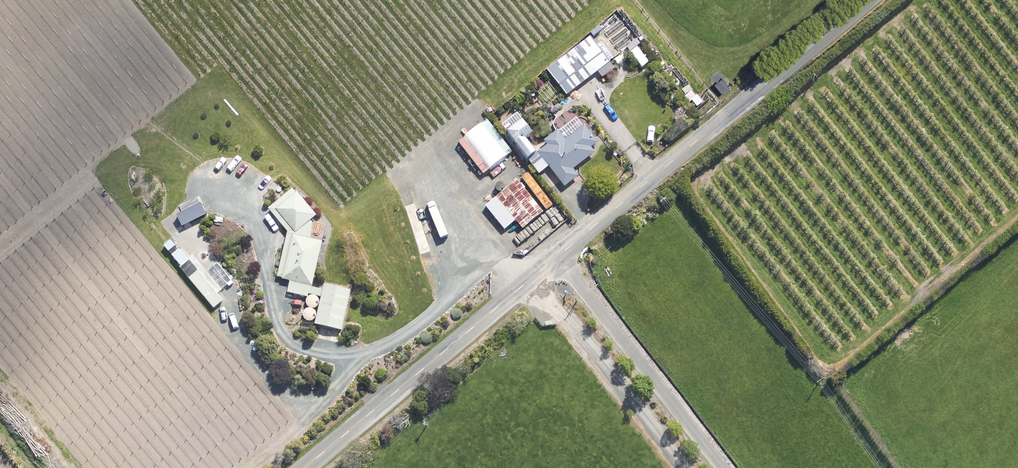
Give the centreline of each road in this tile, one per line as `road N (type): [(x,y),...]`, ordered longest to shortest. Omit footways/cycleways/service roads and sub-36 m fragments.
road 1 (unclassified): [(868,0),(305,467)]

